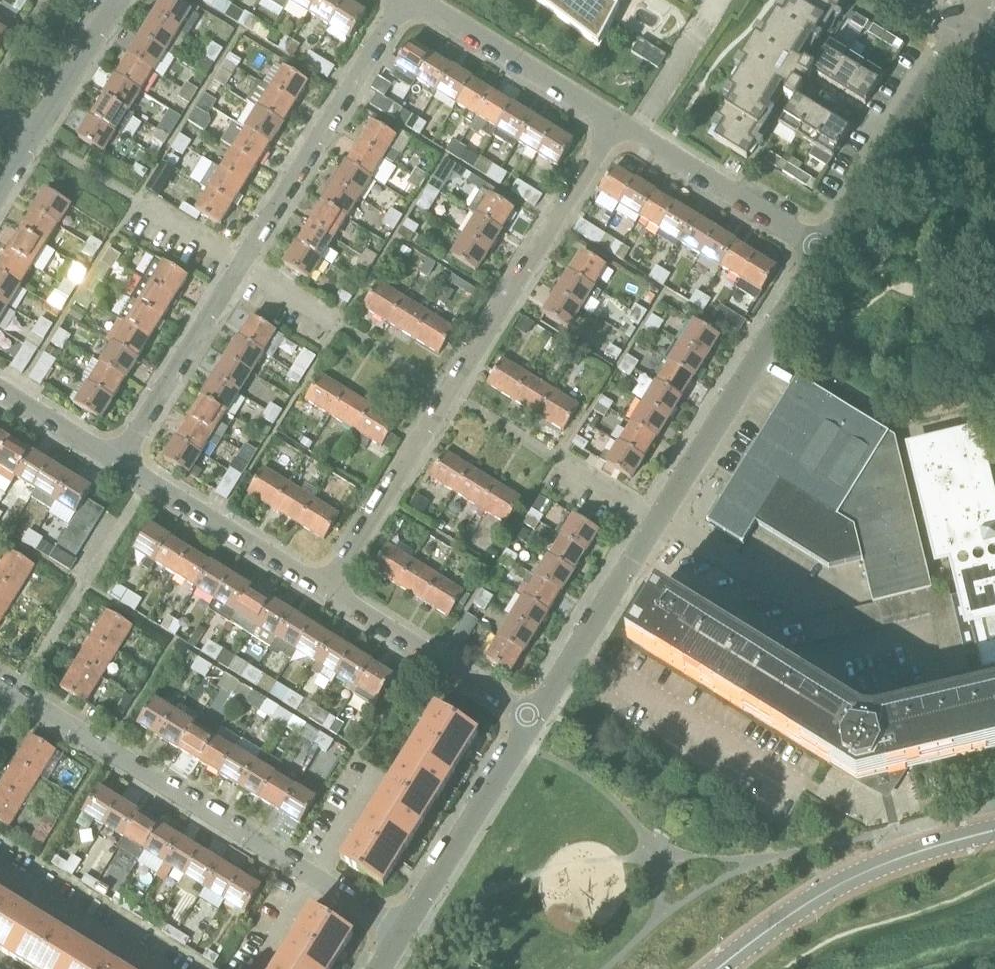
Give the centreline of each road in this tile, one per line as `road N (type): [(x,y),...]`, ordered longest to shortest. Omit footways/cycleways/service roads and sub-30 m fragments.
road 1 (residential): [(616,122),(326,590)]
road 2 (residential): [(535,719),(825,251)]
road 3 (residential): [(119,462),(405,0)]
road 4 (residential): [(404,931),(0,681)]
road 5 (tertiary): [(719,968),(795,911),(868,871),(994,830)]
road 6 (residential): [(825,251),(965,24)]
road 7 (residential): [(404,931),(535,719)]
road 8 (residential): [(616,122),(825,251)]
road 9 (residential): [(326,590),(535,719)]
road 10 (residential): [(119,462),(326,590)]
road 11 (residential): [(417,0),(616,122)]
road 12 (residential): [(32,136),(118,0)]
road 13 (residential): [(0,389),(119,462)]

